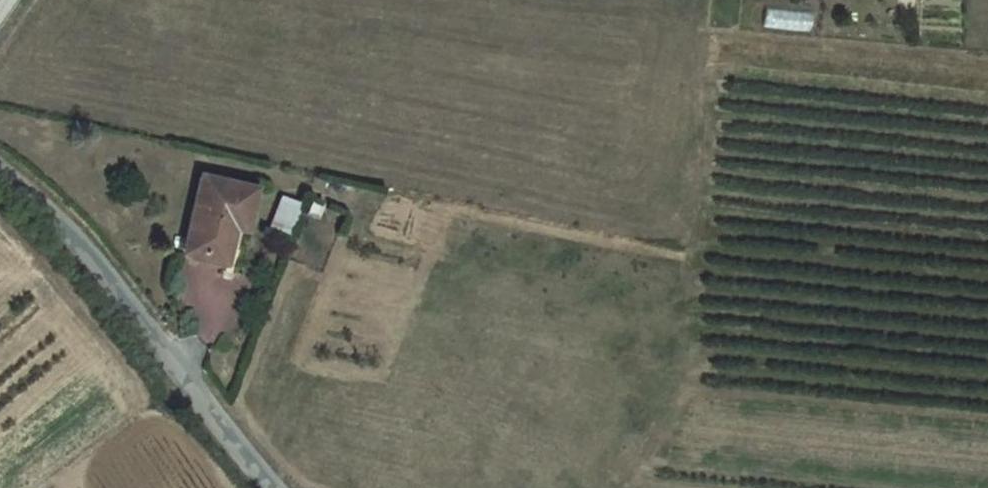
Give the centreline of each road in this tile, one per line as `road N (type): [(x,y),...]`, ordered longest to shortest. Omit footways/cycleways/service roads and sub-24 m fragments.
road 1 (unclassified): [(0,172),(69,233),(279,487)]

